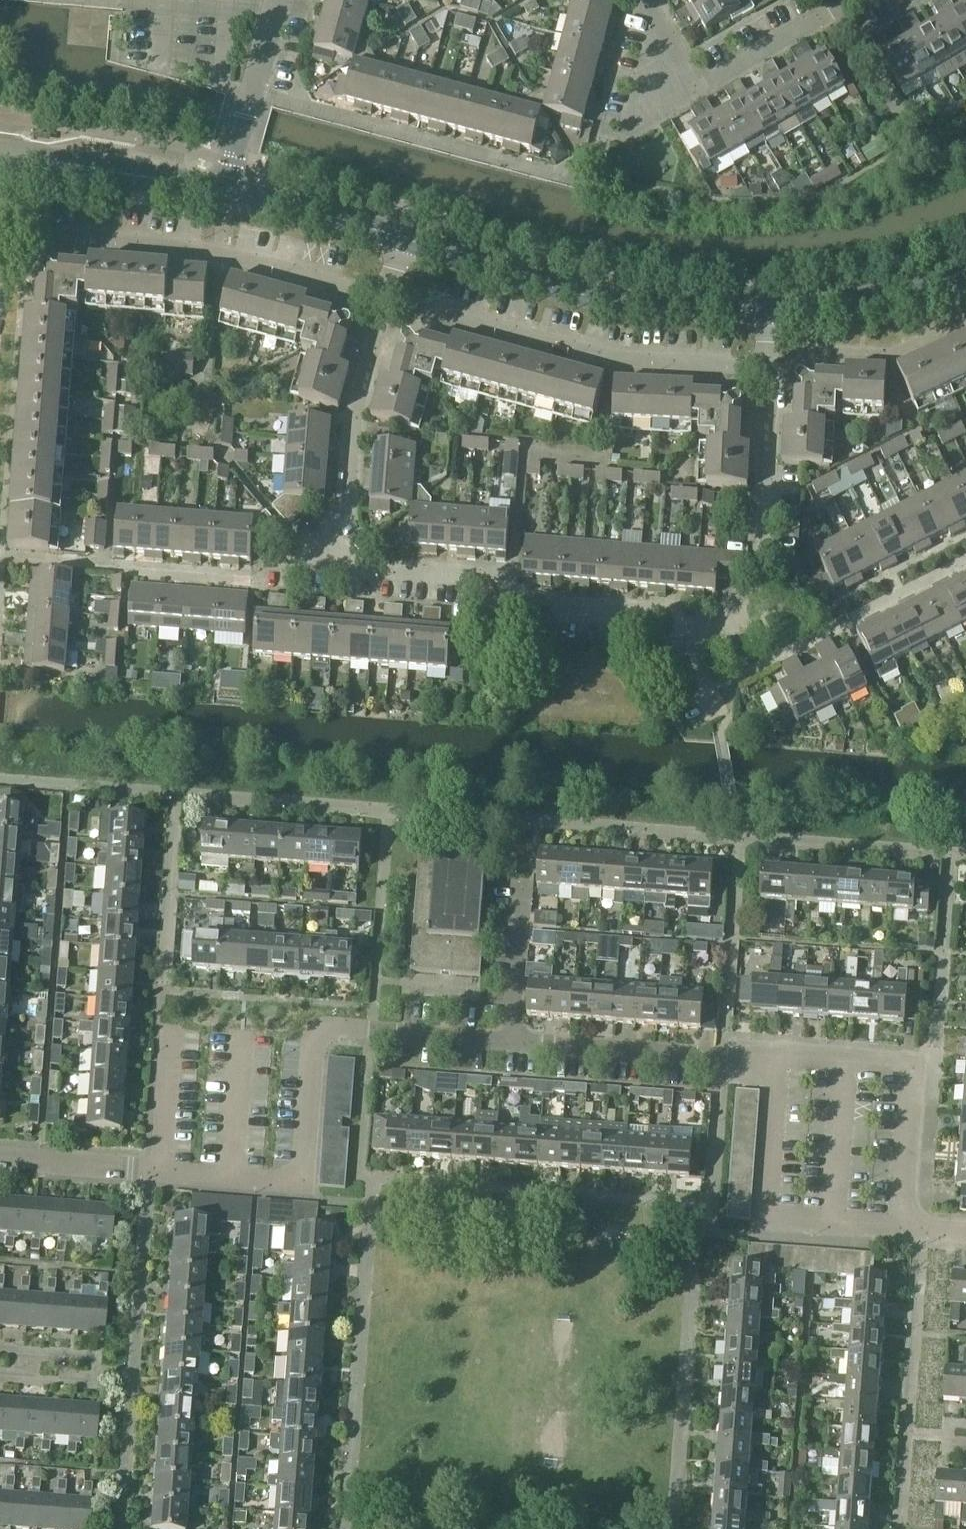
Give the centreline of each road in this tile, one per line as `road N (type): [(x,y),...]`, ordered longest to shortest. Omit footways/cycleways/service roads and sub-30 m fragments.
road 1 (residential): [(673,615),(516,602),(499,581),(332,566),(353,427),(387,296)]
road 2 (residential): [(387,296),(218,251),(27,234),(0,242)]
road 3 (residential): [(765,365),(611,359),(387,296)]
road 4 (residential): [(253,88),(577,178),(598,160),(601,139)]
road 5 (tertiary): [(764,310),(612,301),(404,238)]
road 6 (residential): [(161,1172),(296,1182),(307,1167),(316,1031),(371,1028)]
road 7 (residential): [(704,1053),(371,1028)]
road 8 (residential): [(673,615),(754,602),(765,365)]
road 9 (tertiary): [(228,190),(0,153)]
road 10 (tertiary): [(965,274),(844,303),(764,310)]
road 11 (tertiary): [(404,238),(228,190)]
road 12 (residential): [(848,0),(697,88)]
road 13 (residential): [(161,1172),(0,1161)]
road 14 (residential): [(151,1),(272,14)]

